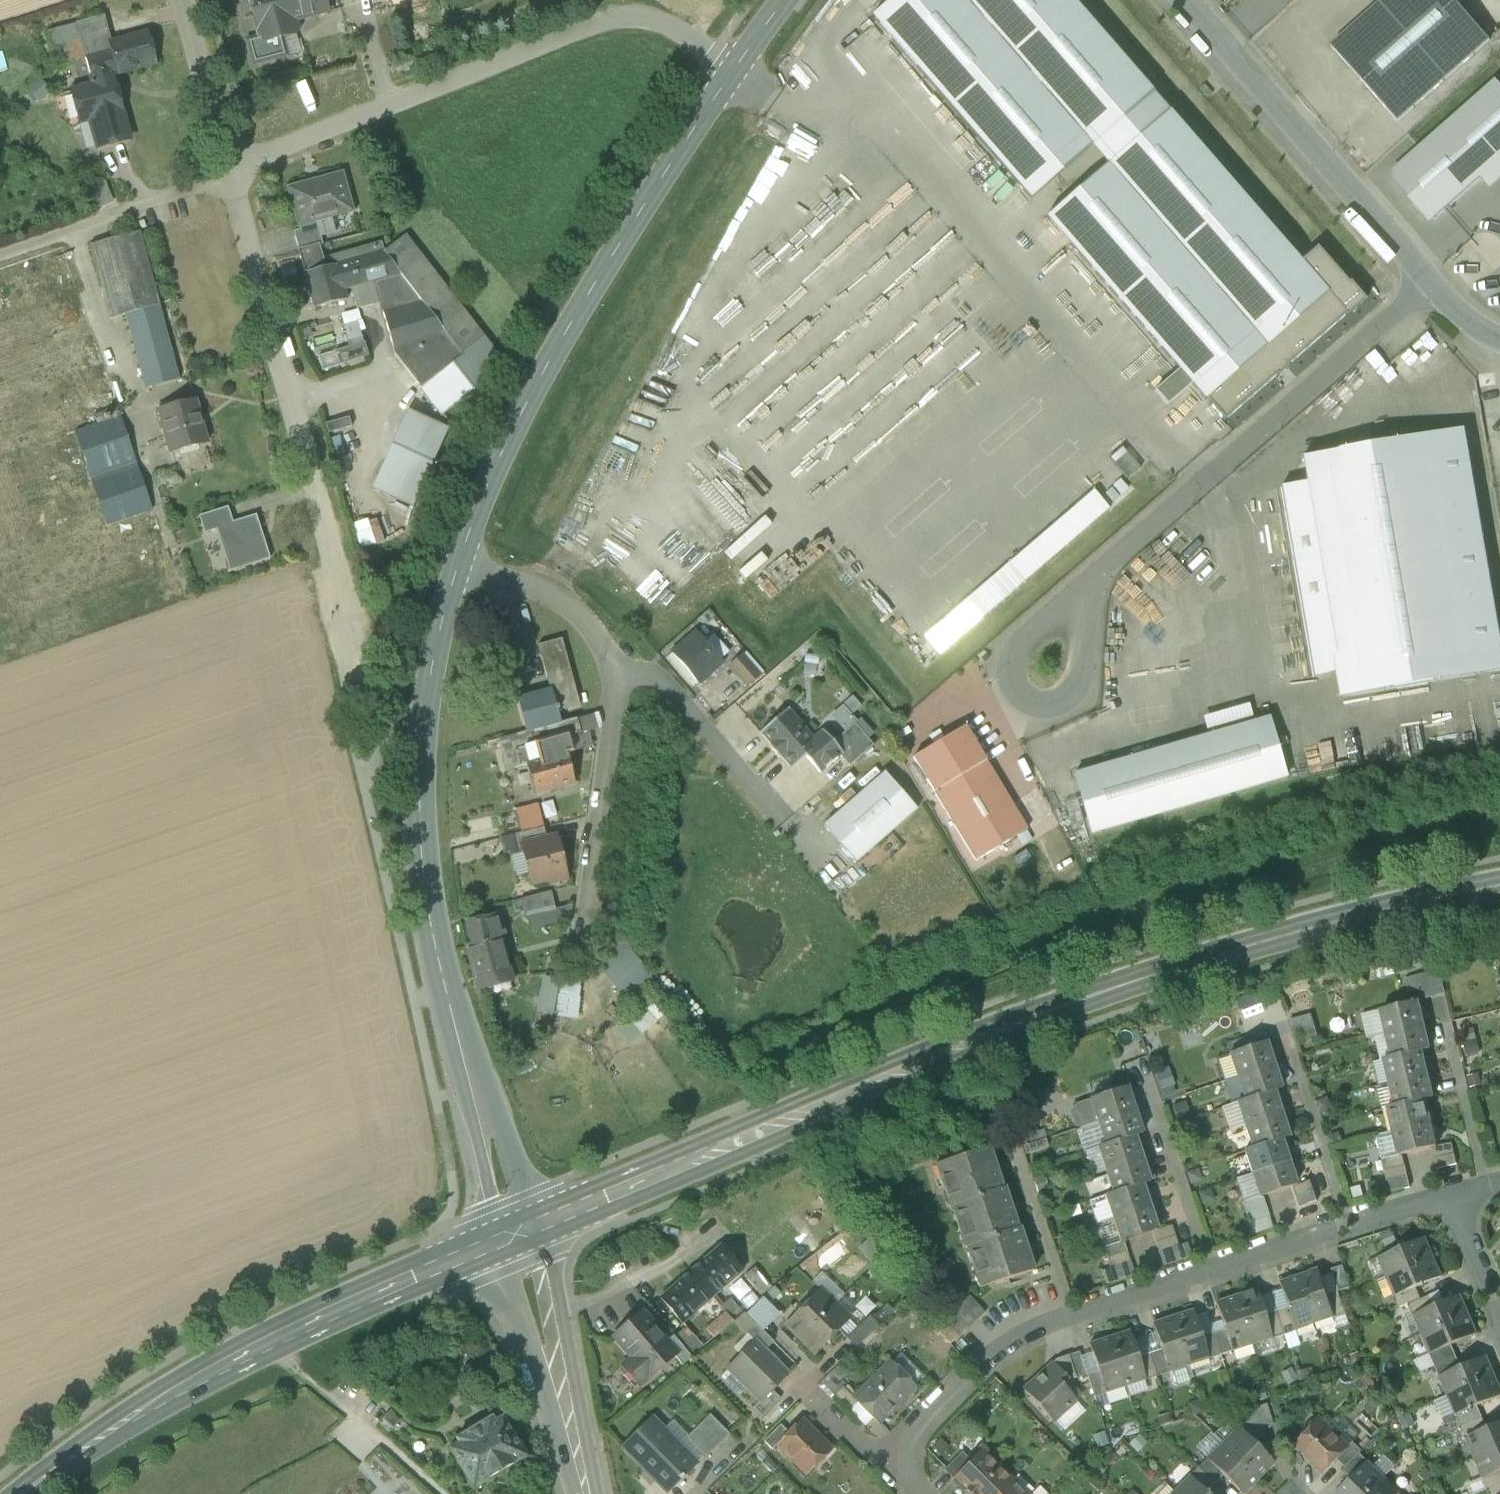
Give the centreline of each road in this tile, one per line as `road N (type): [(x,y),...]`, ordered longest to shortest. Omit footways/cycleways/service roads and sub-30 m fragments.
road 1 (secondary): [(1499,886),(1287,937),(929,1060),(515,1235)]
road 2 (tertiary): [(458,567),(423,725),(421,853),(446,995),(515,1235)]
road 3 (residential): [(881,1465),(981,1365),(1035,1330),(1450,1195)]
road 4 (tertiary): [(734,70),(529,399),(458,567)]
road 5 (secondary): [(515,1235),(264,1346),(115,1428),(28,1493)]
road 6 (residential): [(734,70),(660,22),(619,18),(228,175)]
road 7 (residential): [(228,175),(351,663)]
road 8 (residential): [(583,947),(615,718),(613,673),(574,611),(458,567)]
road 9 (residential): [(585,1493),(515,1235)]
road 10 (track): [(0,254),(228,175)]
road 11 (residential): [(178,0),(228,175)]
road 12 (residential): [(1499,1315),(1450,1195)]

